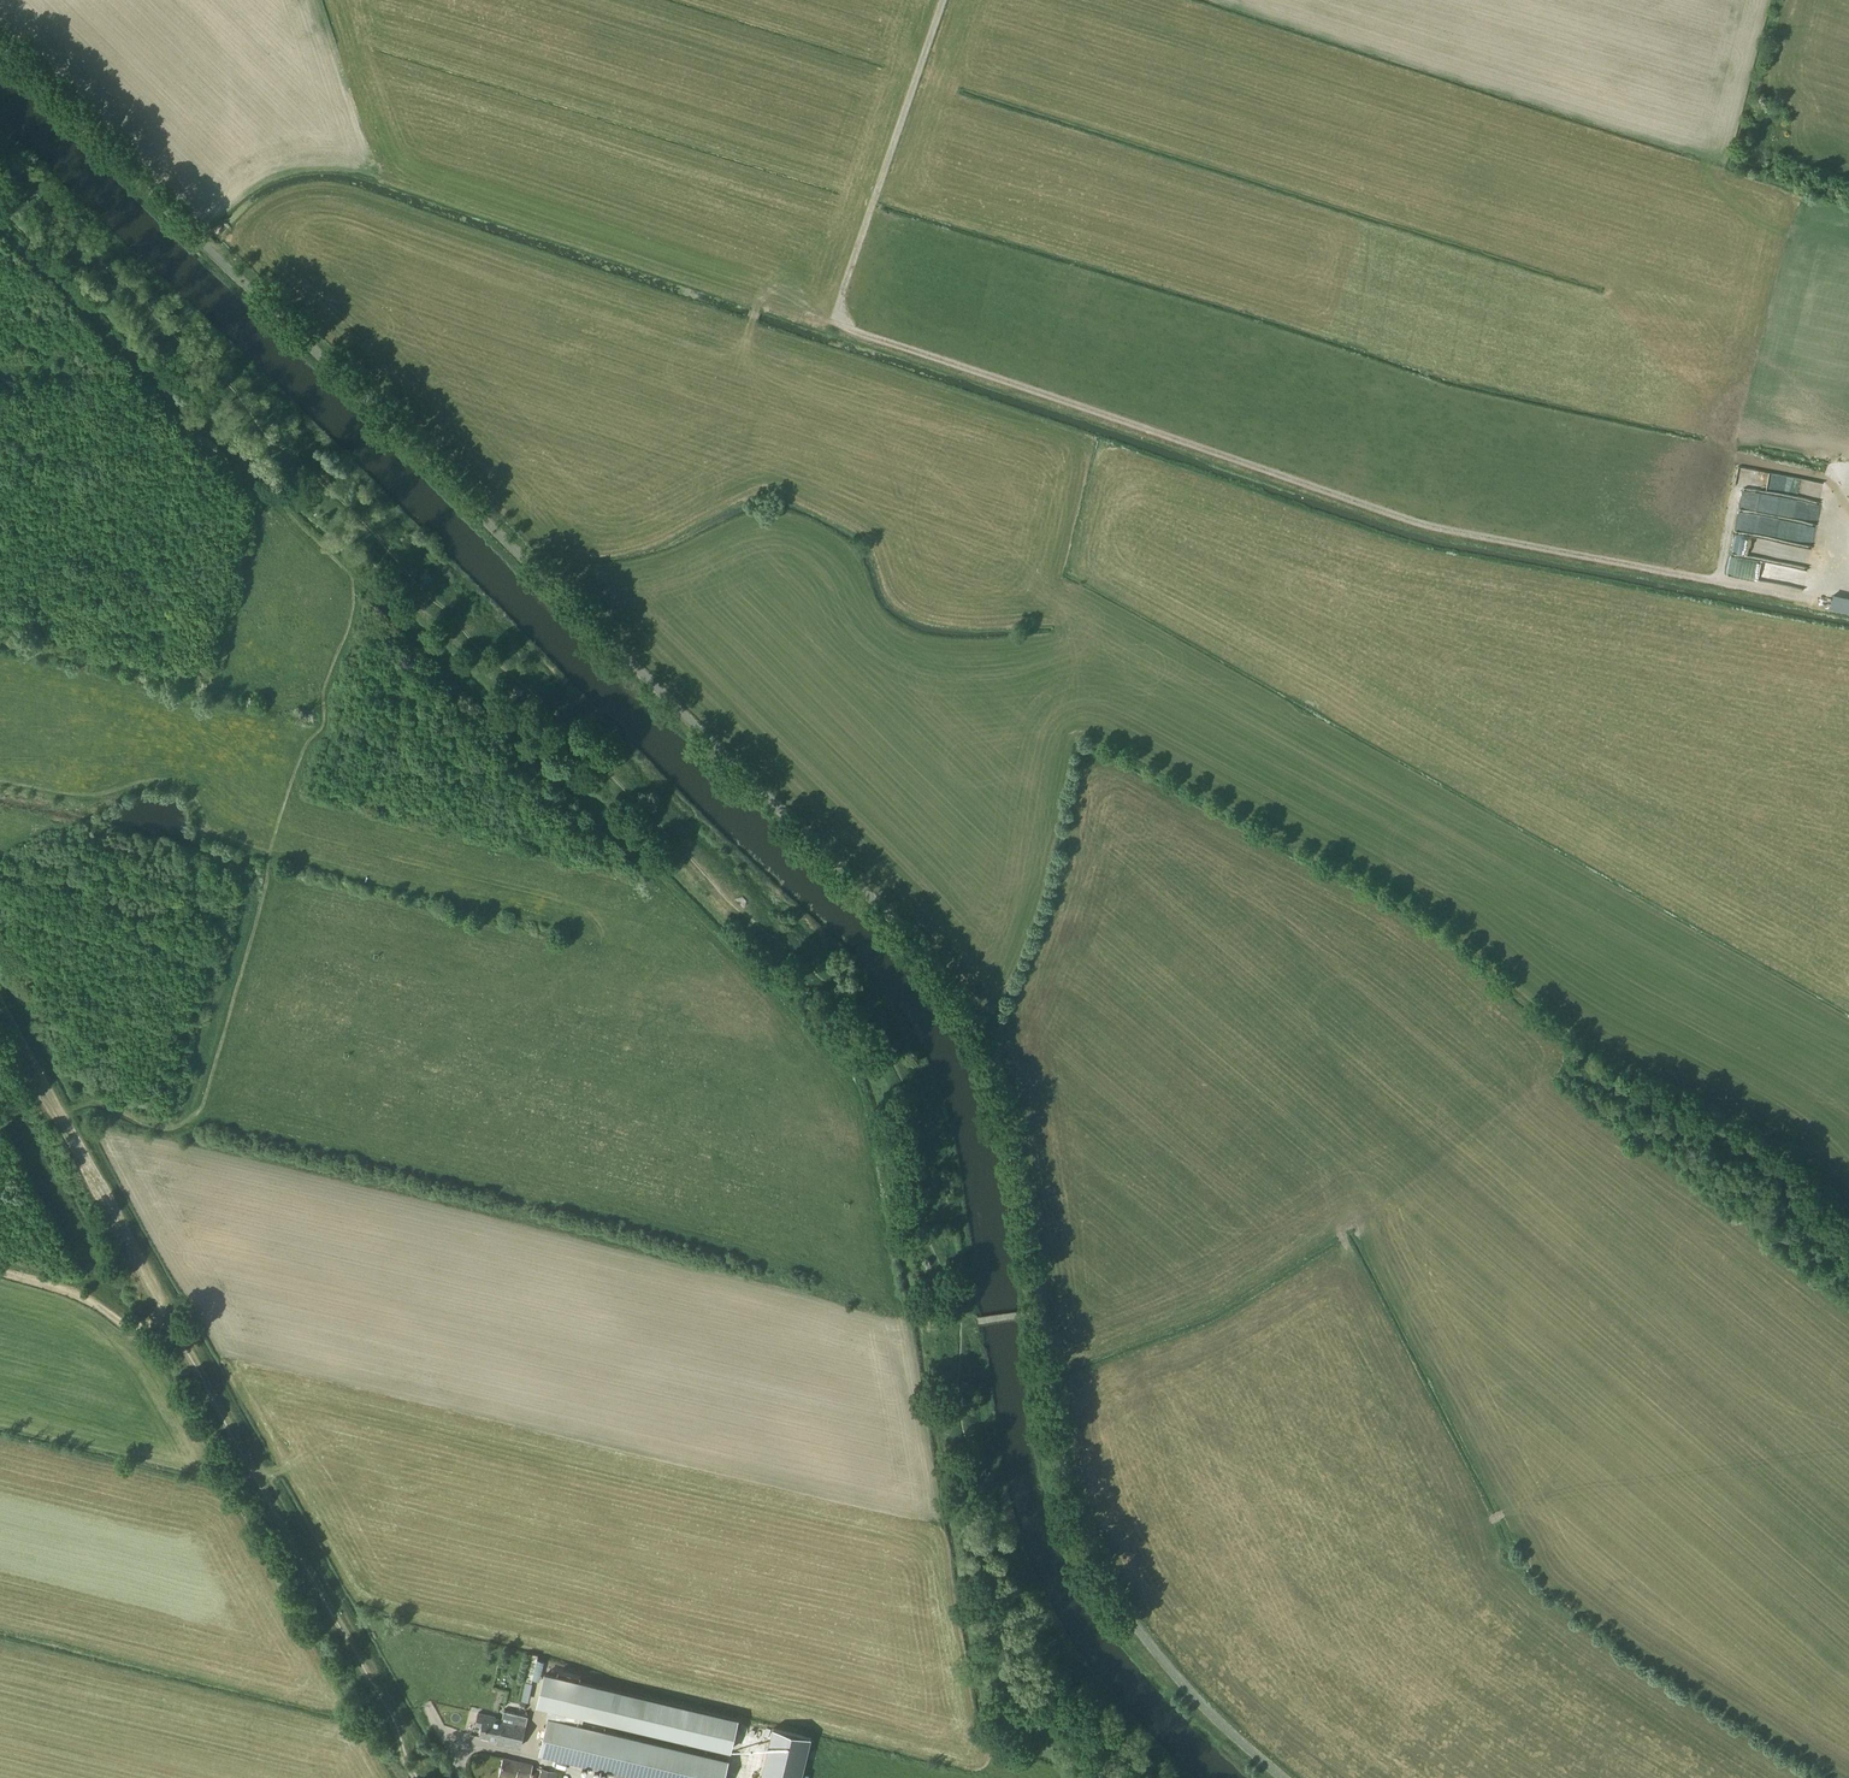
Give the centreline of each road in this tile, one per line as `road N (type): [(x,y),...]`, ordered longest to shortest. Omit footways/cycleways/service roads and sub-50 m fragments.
road 1 (track): [(404,1750),(402,1717),(0,1005)]

